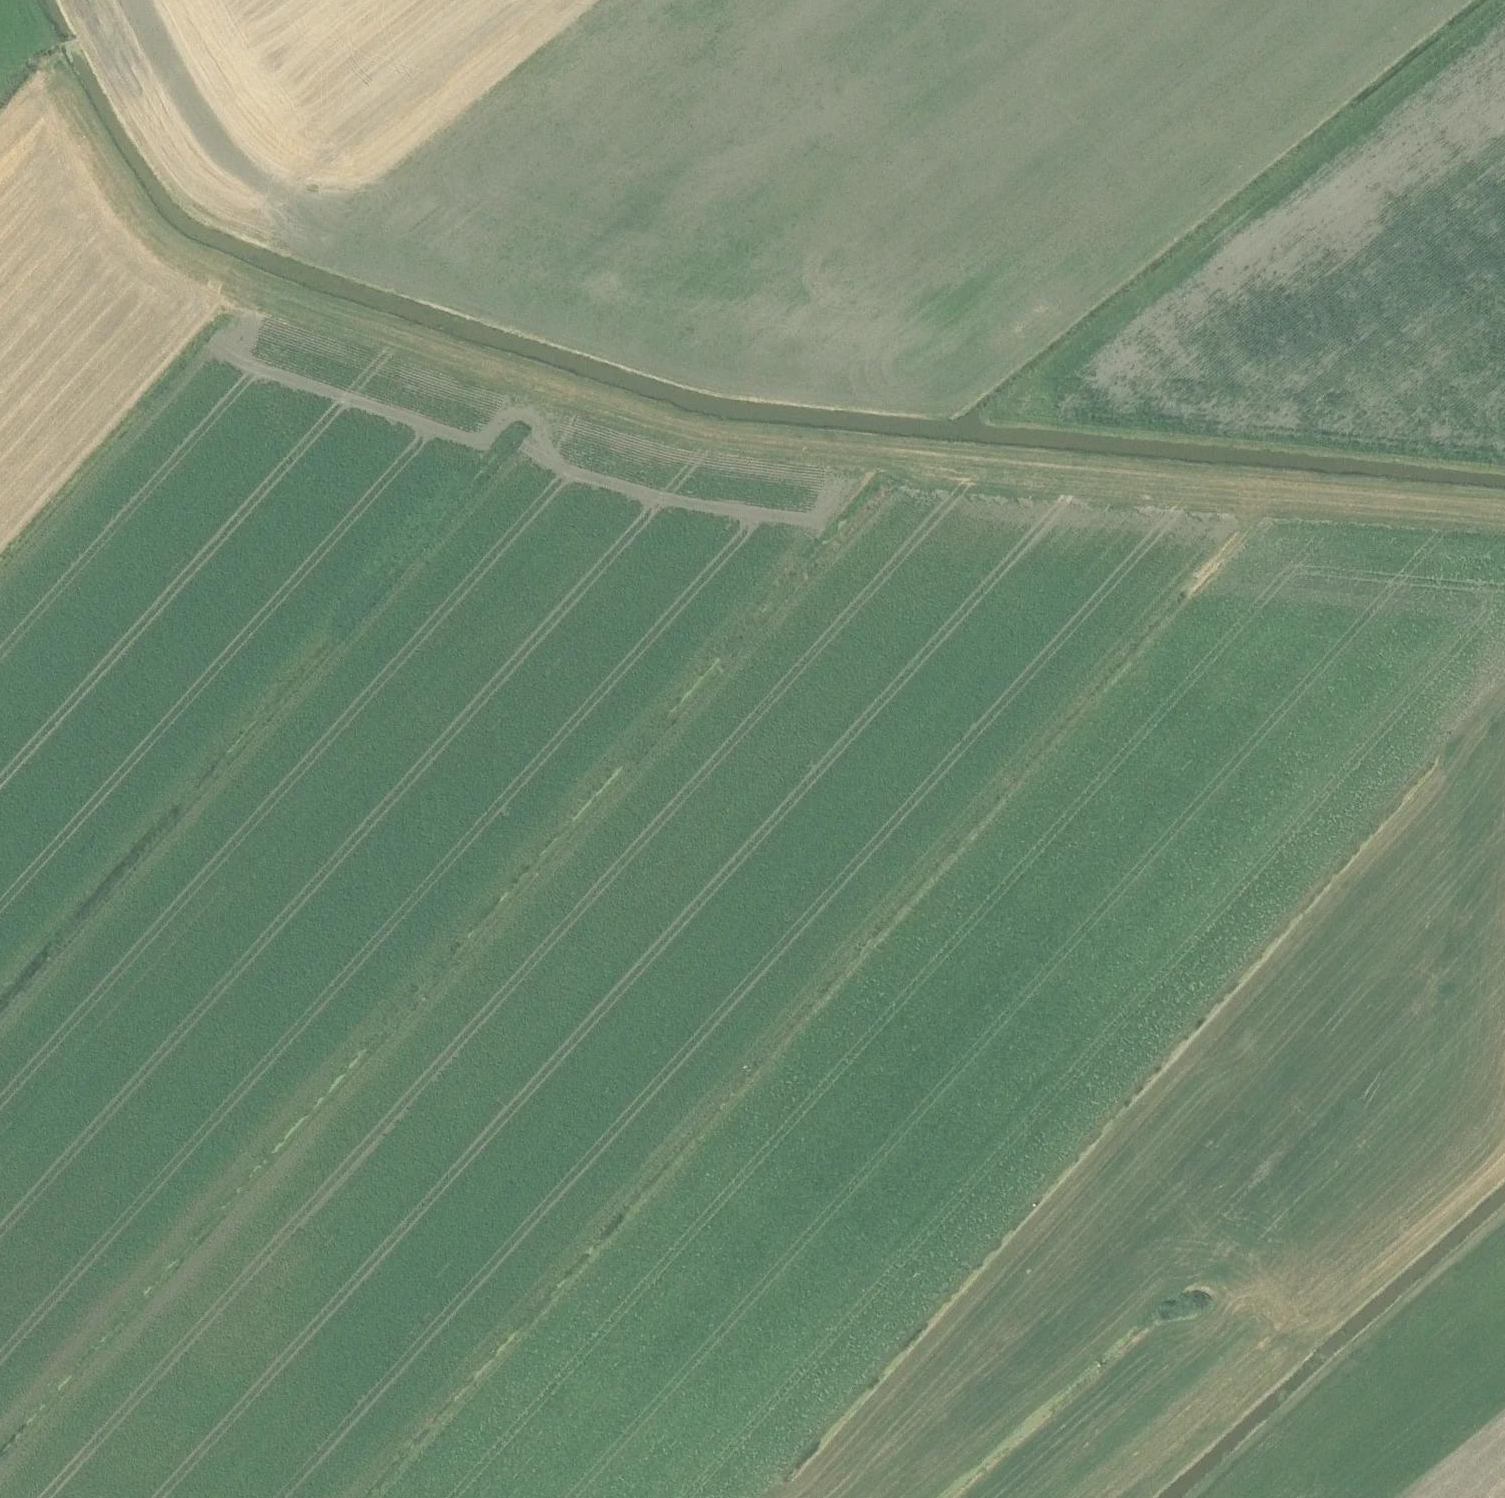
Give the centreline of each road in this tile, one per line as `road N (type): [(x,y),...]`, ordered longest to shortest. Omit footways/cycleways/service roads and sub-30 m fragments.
road 1 (track): [(1504,1159),(1341,1307),(1255,1347),(1084,1497)]

